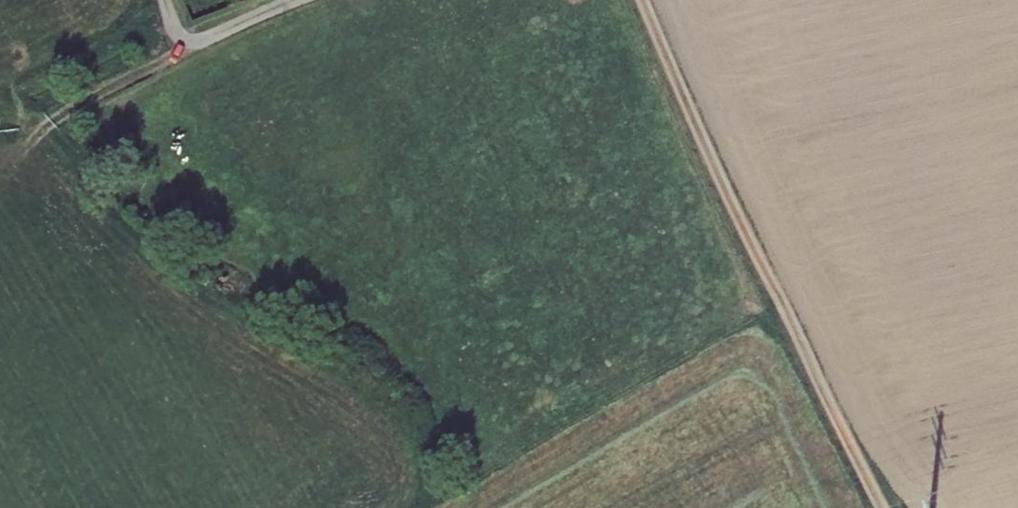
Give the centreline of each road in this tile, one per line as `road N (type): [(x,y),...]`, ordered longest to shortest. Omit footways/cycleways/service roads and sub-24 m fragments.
road 1 (track): [(882,507),(642,0)]
road 2 (track): [(299,0),(191,41),(170,23),(163,0)]

